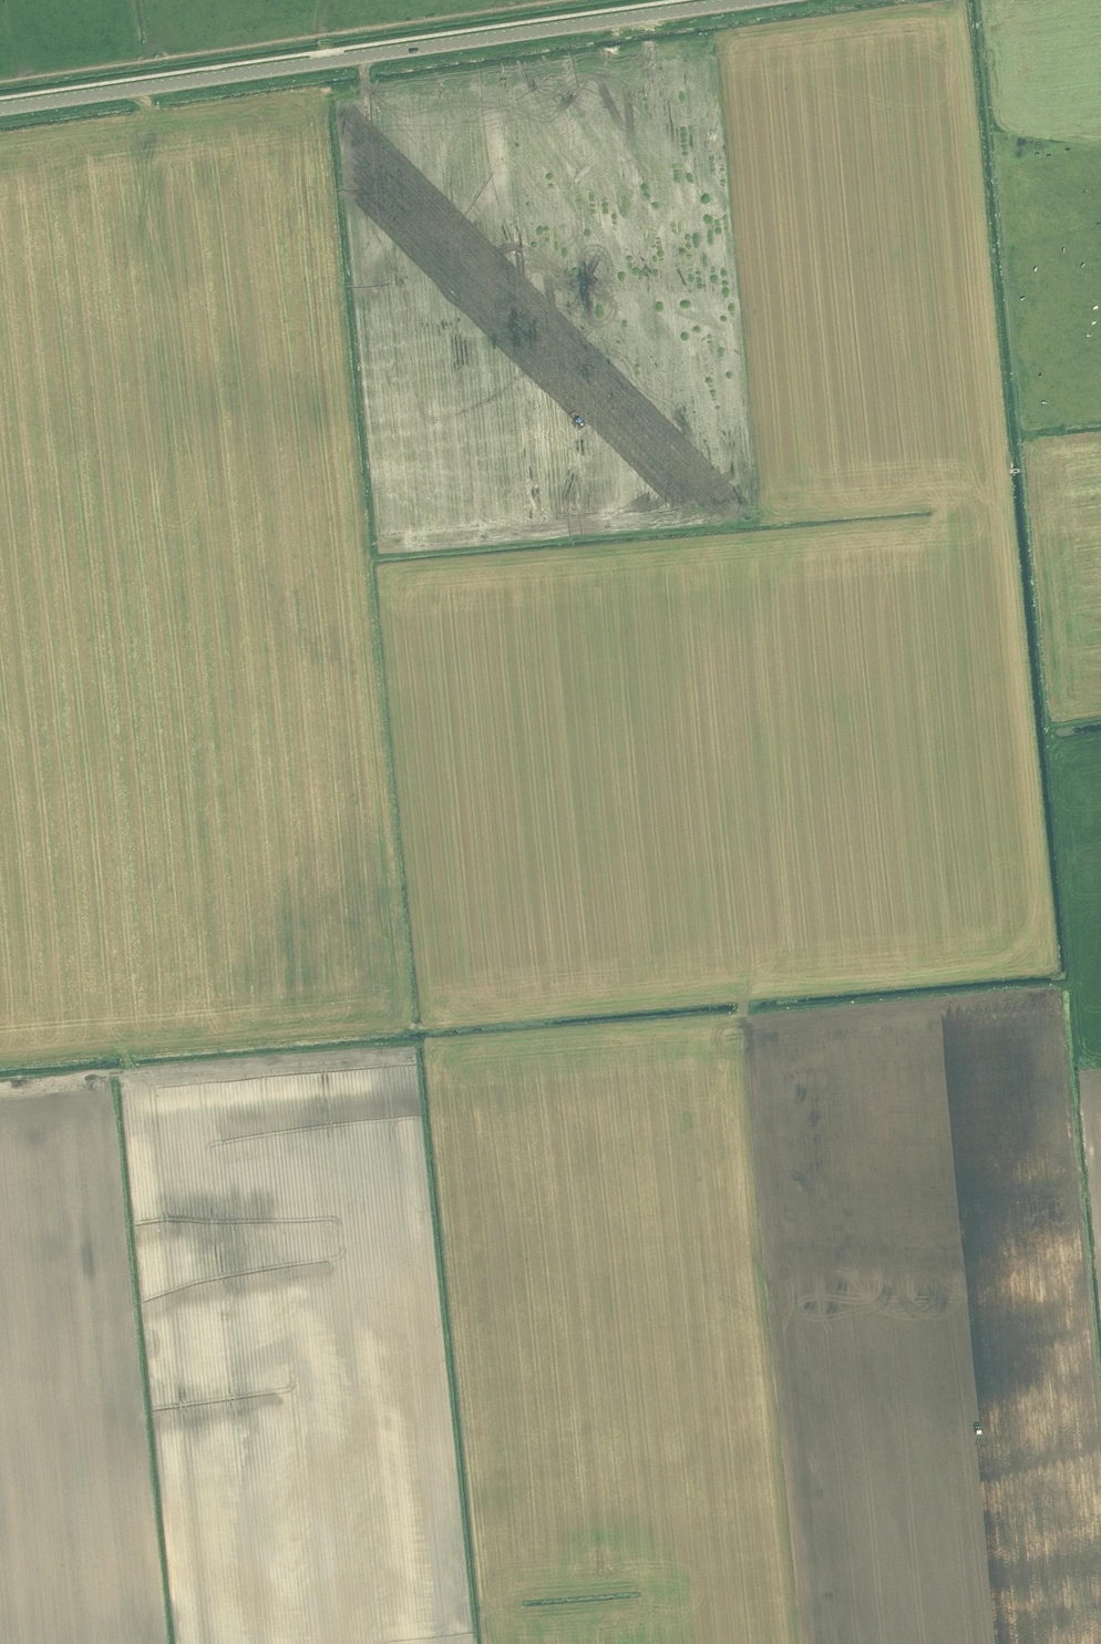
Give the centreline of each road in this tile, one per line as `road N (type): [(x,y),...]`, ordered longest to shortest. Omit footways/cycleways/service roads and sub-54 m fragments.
road 1 (tertiary): [(0,108),(748,0)]

